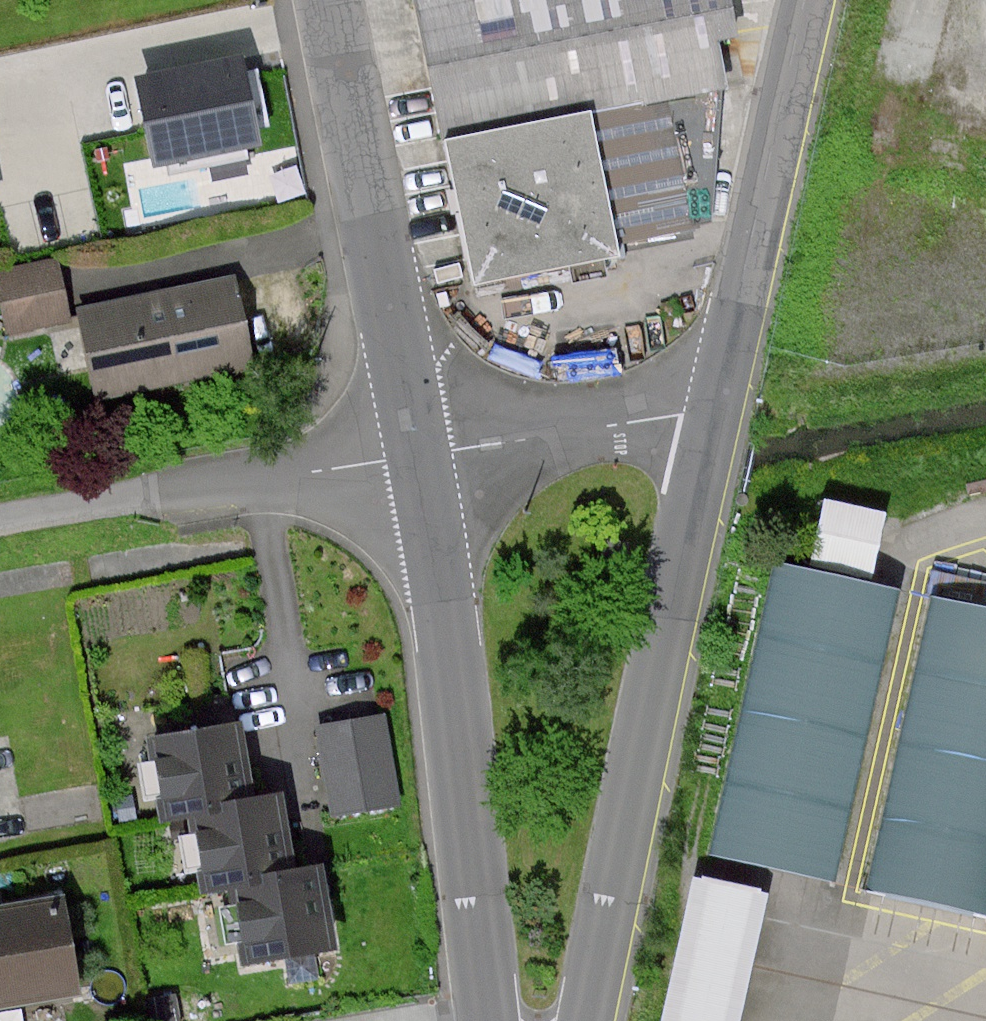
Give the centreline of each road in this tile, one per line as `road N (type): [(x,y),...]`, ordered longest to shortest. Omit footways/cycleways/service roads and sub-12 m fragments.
road 1 (tertiary): [(588,1020),(711,417)]
road 2 (unclassified): [(419,457),(487,1020)]
road 3 (unclassified): [(329,0),(419,457)]
road 4 (tertiary): [(711,417),(804,0)]
road 5 (residential): [(0,518),(419,457)]
road 6 (residential): [(419,457),(684,414),(711,417)]

